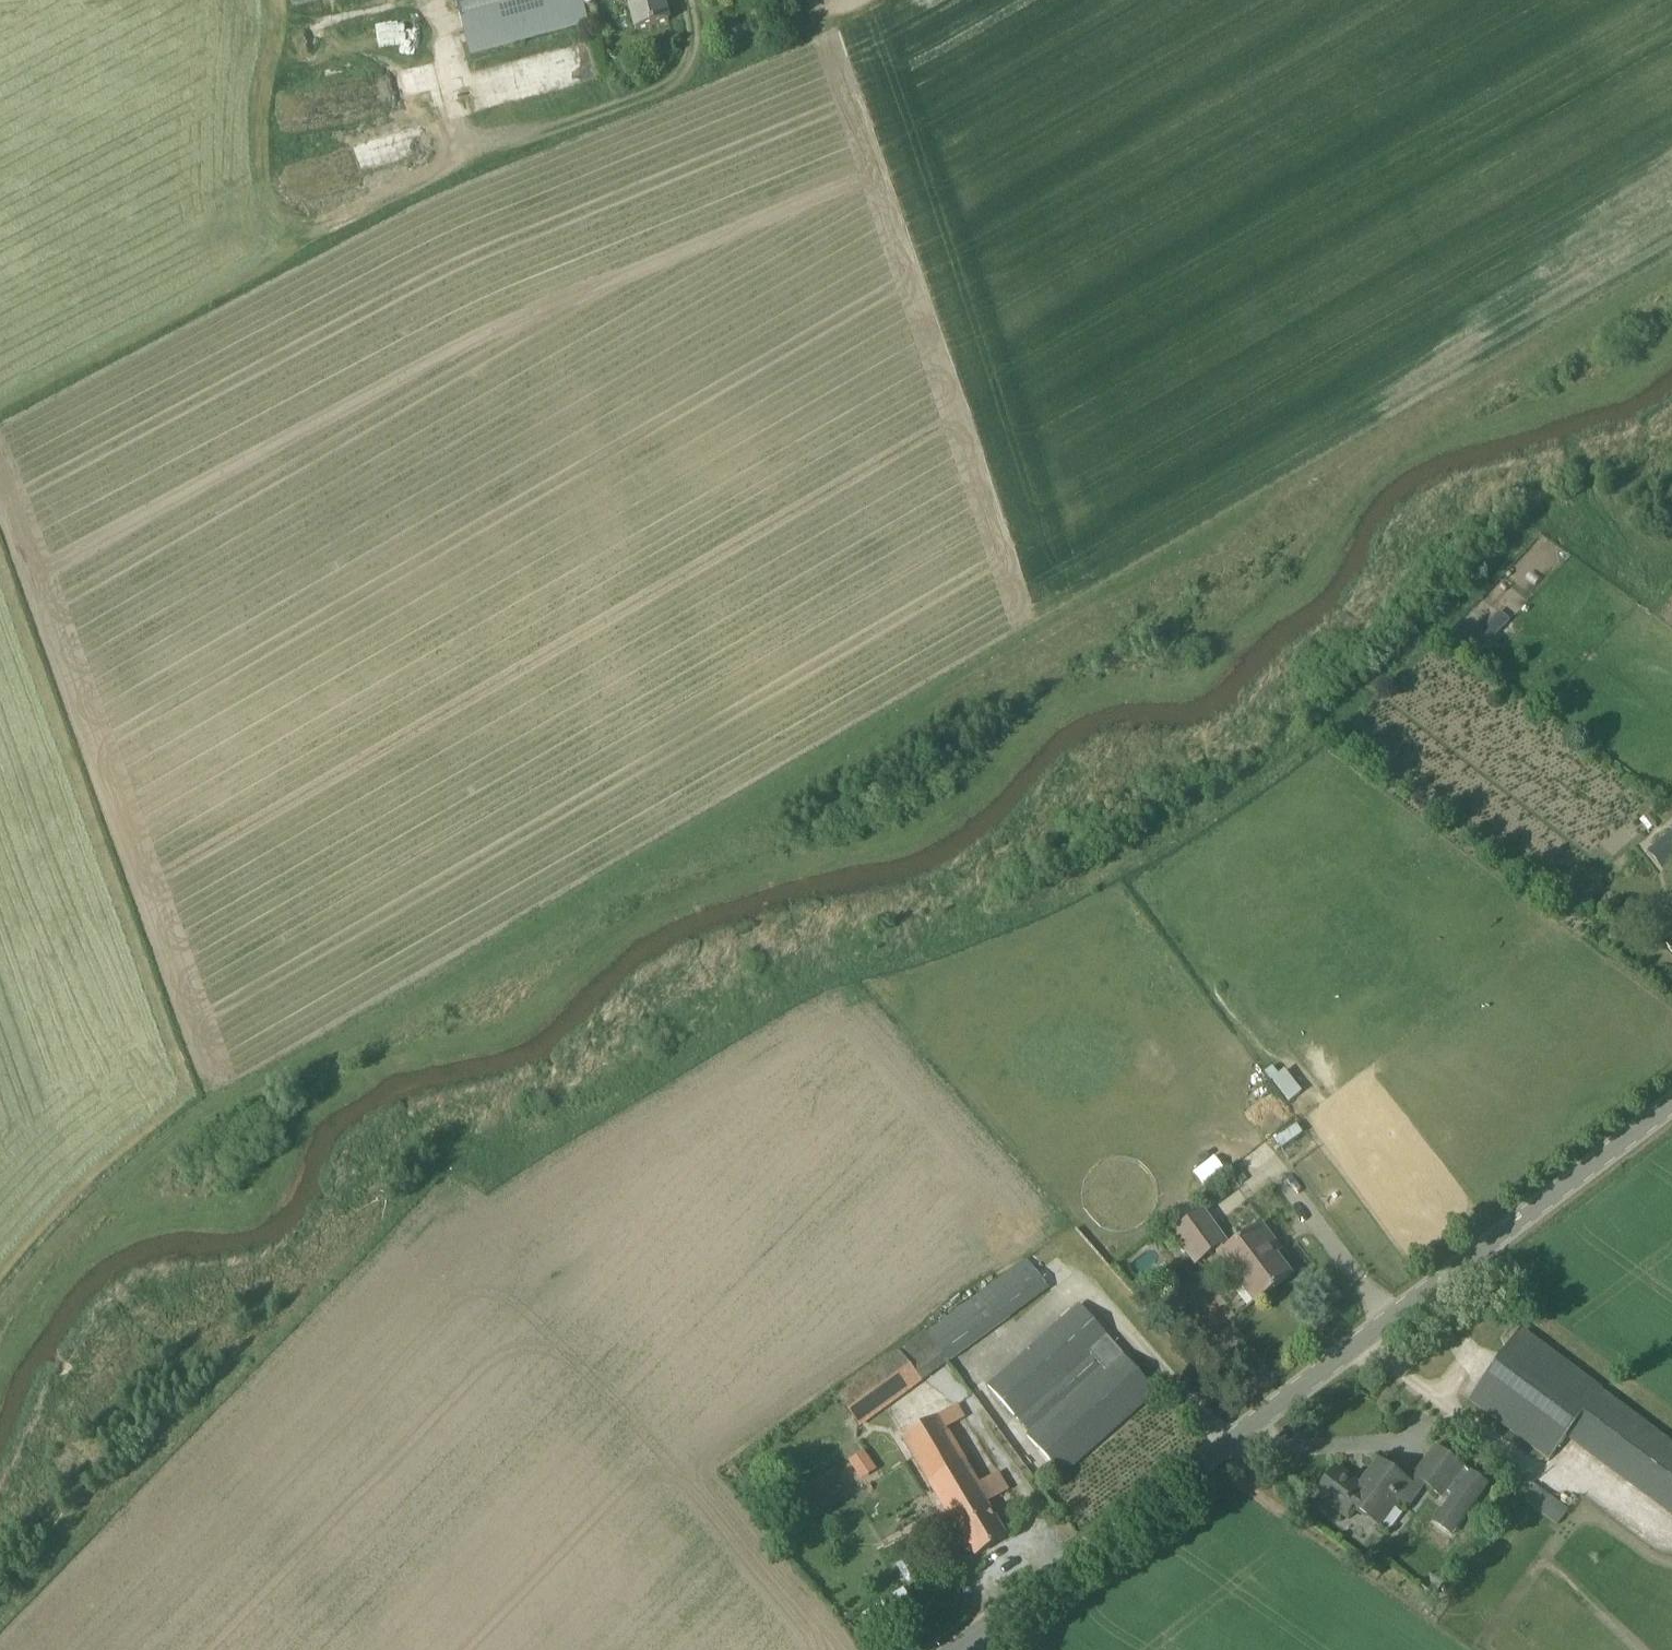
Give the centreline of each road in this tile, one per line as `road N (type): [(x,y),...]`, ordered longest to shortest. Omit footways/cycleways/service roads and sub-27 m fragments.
road 1 (track): [(859,0),(451,178),(0,416)]
road 2 (tertiary): [(956,1649),(1671,1104)]

